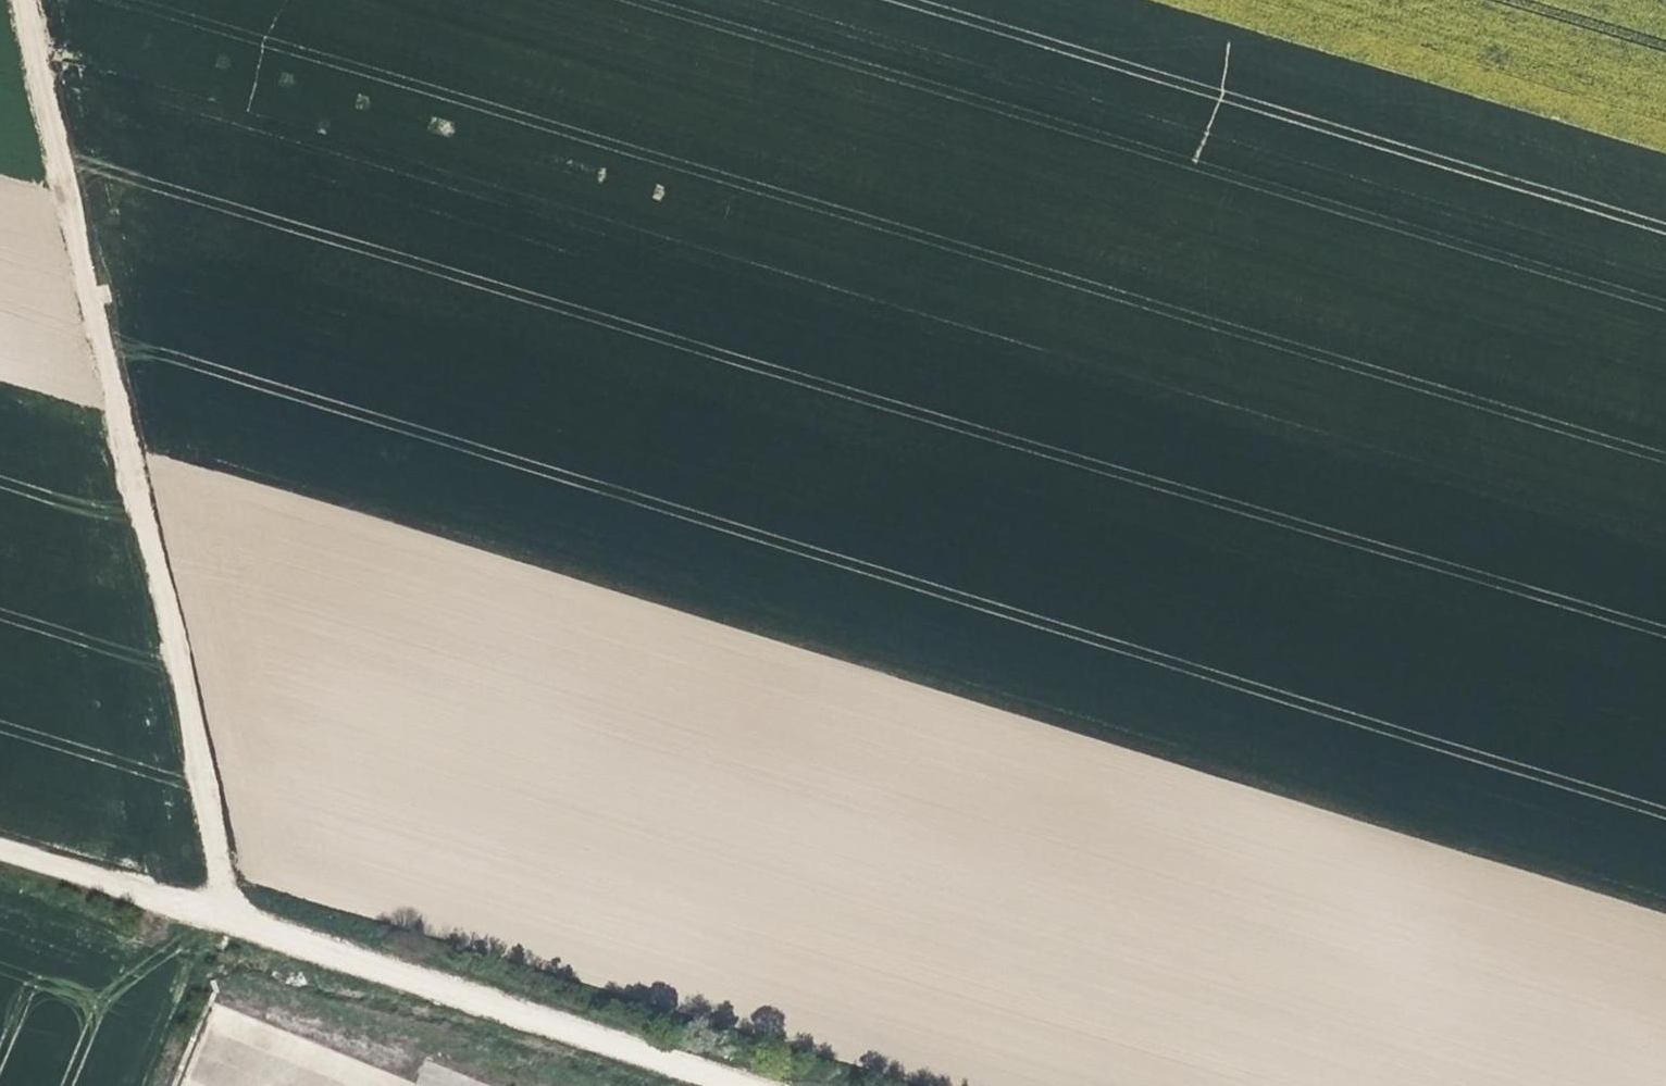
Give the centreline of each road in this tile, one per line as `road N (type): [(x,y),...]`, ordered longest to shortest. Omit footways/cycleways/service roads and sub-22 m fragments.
road 1 (track): [(237,920),(21,0)]
road 2 (track): [(743,1085),(0,850)]

